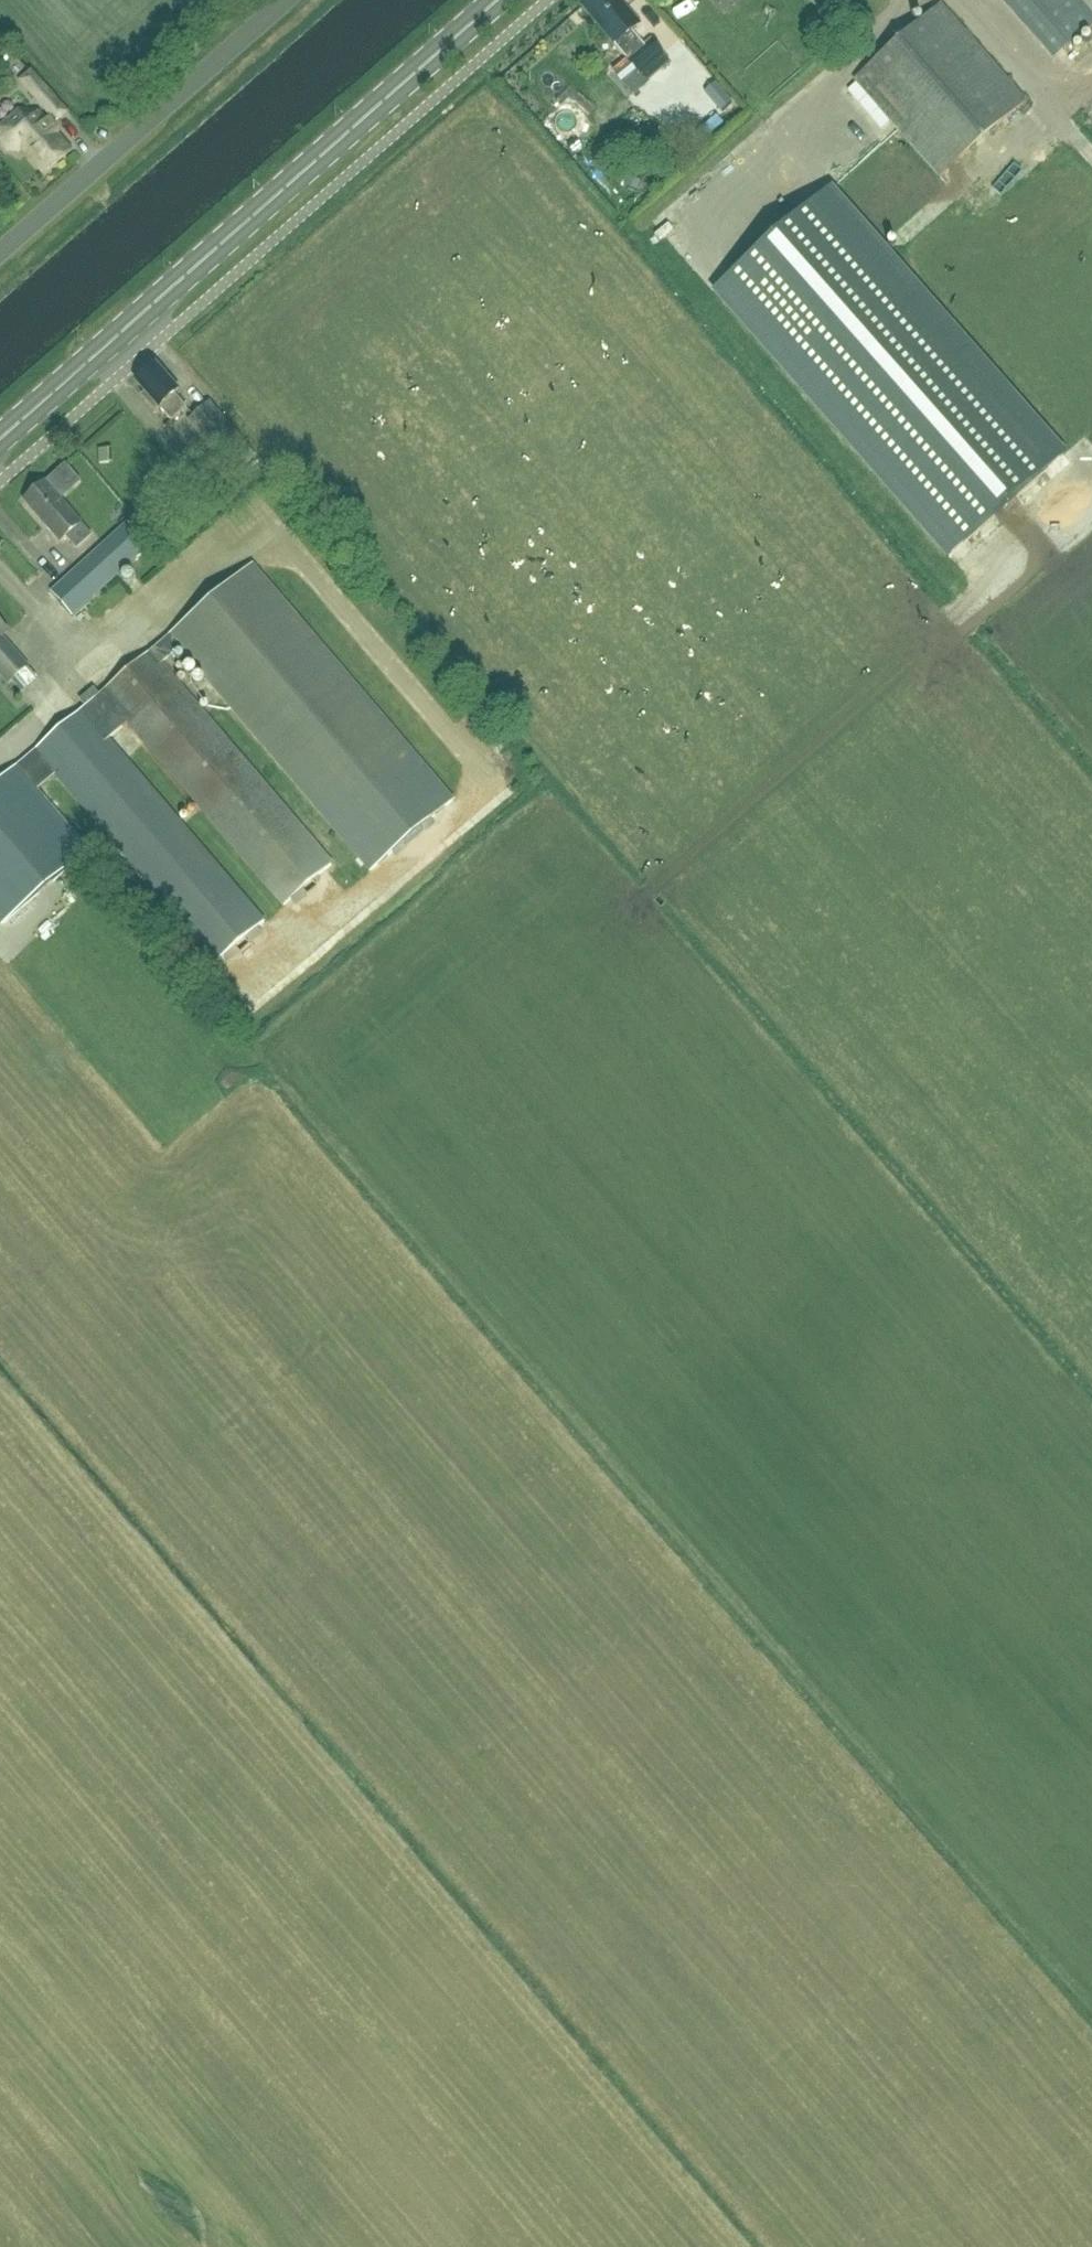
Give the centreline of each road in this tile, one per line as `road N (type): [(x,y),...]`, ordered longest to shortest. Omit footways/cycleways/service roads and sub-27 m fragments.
road 1 (primary): [(0,431),(493,0)]
road 2 (unclassified): [(0,249),(283,0)]

